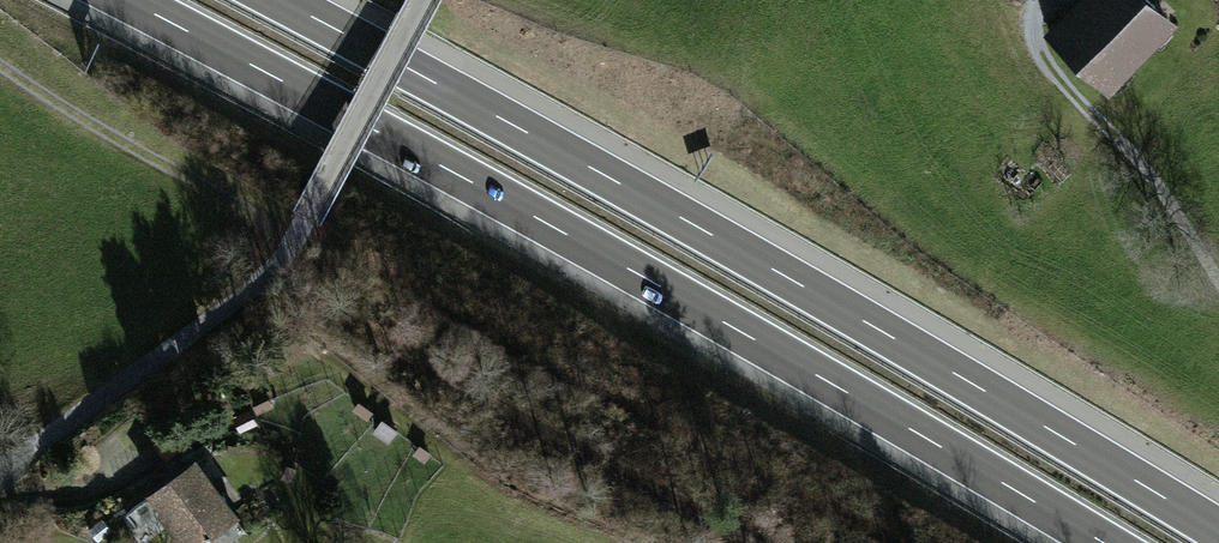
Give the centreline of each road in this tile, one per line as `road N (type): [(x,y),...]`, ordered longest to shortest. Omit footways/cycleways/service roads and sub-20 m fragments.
road 1 (motorway): [(120,0),(728,327),(1099,542)]
road 2 (motorway): [(1218,529),(790,276),(285,0)]
road 3 (unclassified): [(421,0),(305,219),(240,294),(0,466)]
road 4 (track): [(1218,264),(1021,43),(1018,17),(1030,0)]

